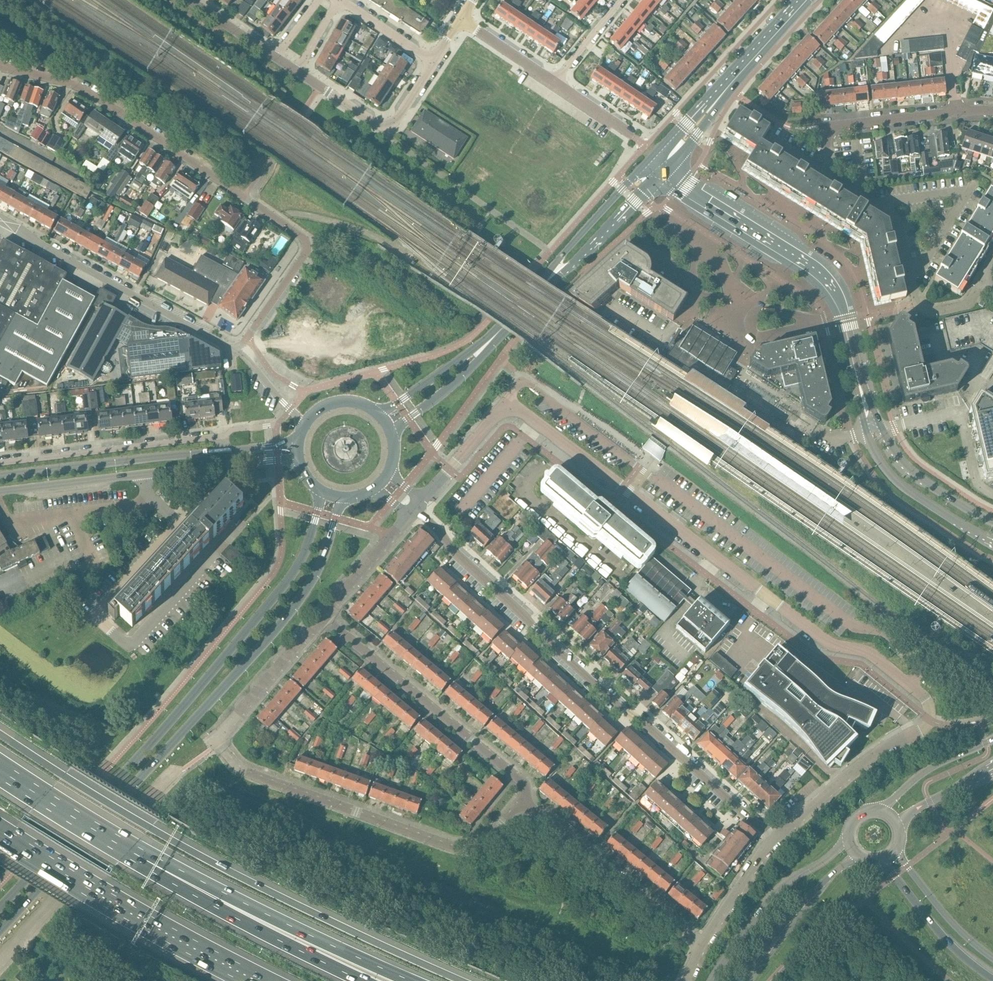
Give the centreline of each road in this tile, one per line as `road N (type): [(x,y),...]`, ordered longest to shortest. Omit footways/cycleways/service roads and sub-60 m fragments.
road 1 (secondary): [(0,931),(293,610),(326,554),(342,500)]
road 2 (residential): [(501,410),(539,422),(833,644),(870,655),(927,701),(930,720)]
road 3 (secondary): [(323,495),(290,579),(0,907)]
road 4 (residential): [(681,980),(353,811),(252,775),(216,740)]
road 5 (motorway): [(456,980),(264,892),(0,734)]
road 6 (residential): [(731,898),(527,728),(360,573)]
road 7 (residential): [(776,840),(543,638),(414,509)]
road 8 (residential): [(248,338),(305,256),(304,238),(97,96),(0,65)]
road 9 (residential): [(240,529),(126,644),(97,614),(180,526),(156,503)]
road 10 (motorway): [(415,980),(131,851)]
road 11 (motorway): [(0,832),(259,980)]
road 12 (motorway): [(366,980),(181,886),(131,851)]
road 13 (unclassified): [(0,220),(234,349)]
road 14 (residential): [(228,451),(216,437),(0,463)]
road 15 (secondary): [(228,451),(0,476)]
road 16 (secondary): [(838,309),(816,274),(662,175)]
road 17 (unclassified): [(216,740),(360,573)]
road 18 (residential): [(776,840),(930,720)]
road 19 (secondary): [(866,431),(897,482),(992,540)]
road 20 (residential): [(914,276),(963,194),(889,203)]
road 21 (unclassified): [(992,495),(976,478),(959,413),(882,429)]
road 22 (residential): [(992,112),(825,127)]
road 23 (residential): [(0,508),(9,522),(156,503)]
road 24 (secondary): [(882,861),(940,932),(992,979)]
road 25 (motorway): [(131,851),(0,769)]
road 26 (secondary): [(144,475),(297,459)]
road 27 (secondary): [(549,277),(585,254),(662,175)]
road 28 (secondary): [(648,164),(549,277)]
road 29 (secondary): [(992,522),(910,468),(882,429)]
road 30 (secondary): [(992,958),(954,925),(895,850)]
road 31 (secondary): [(0,492),(144,475)]
road 32 (secondary): [(992,740),(923,776),(882,811)]
road 33 (secondary): [(804,0),(717,97)]
road 34 (secondary): [(392,434),(472,368),(486,346)]
road 35 (secondary): [(486,346),(379,415)]
road 36 (unclassified): [(421,501),(501,410)]

